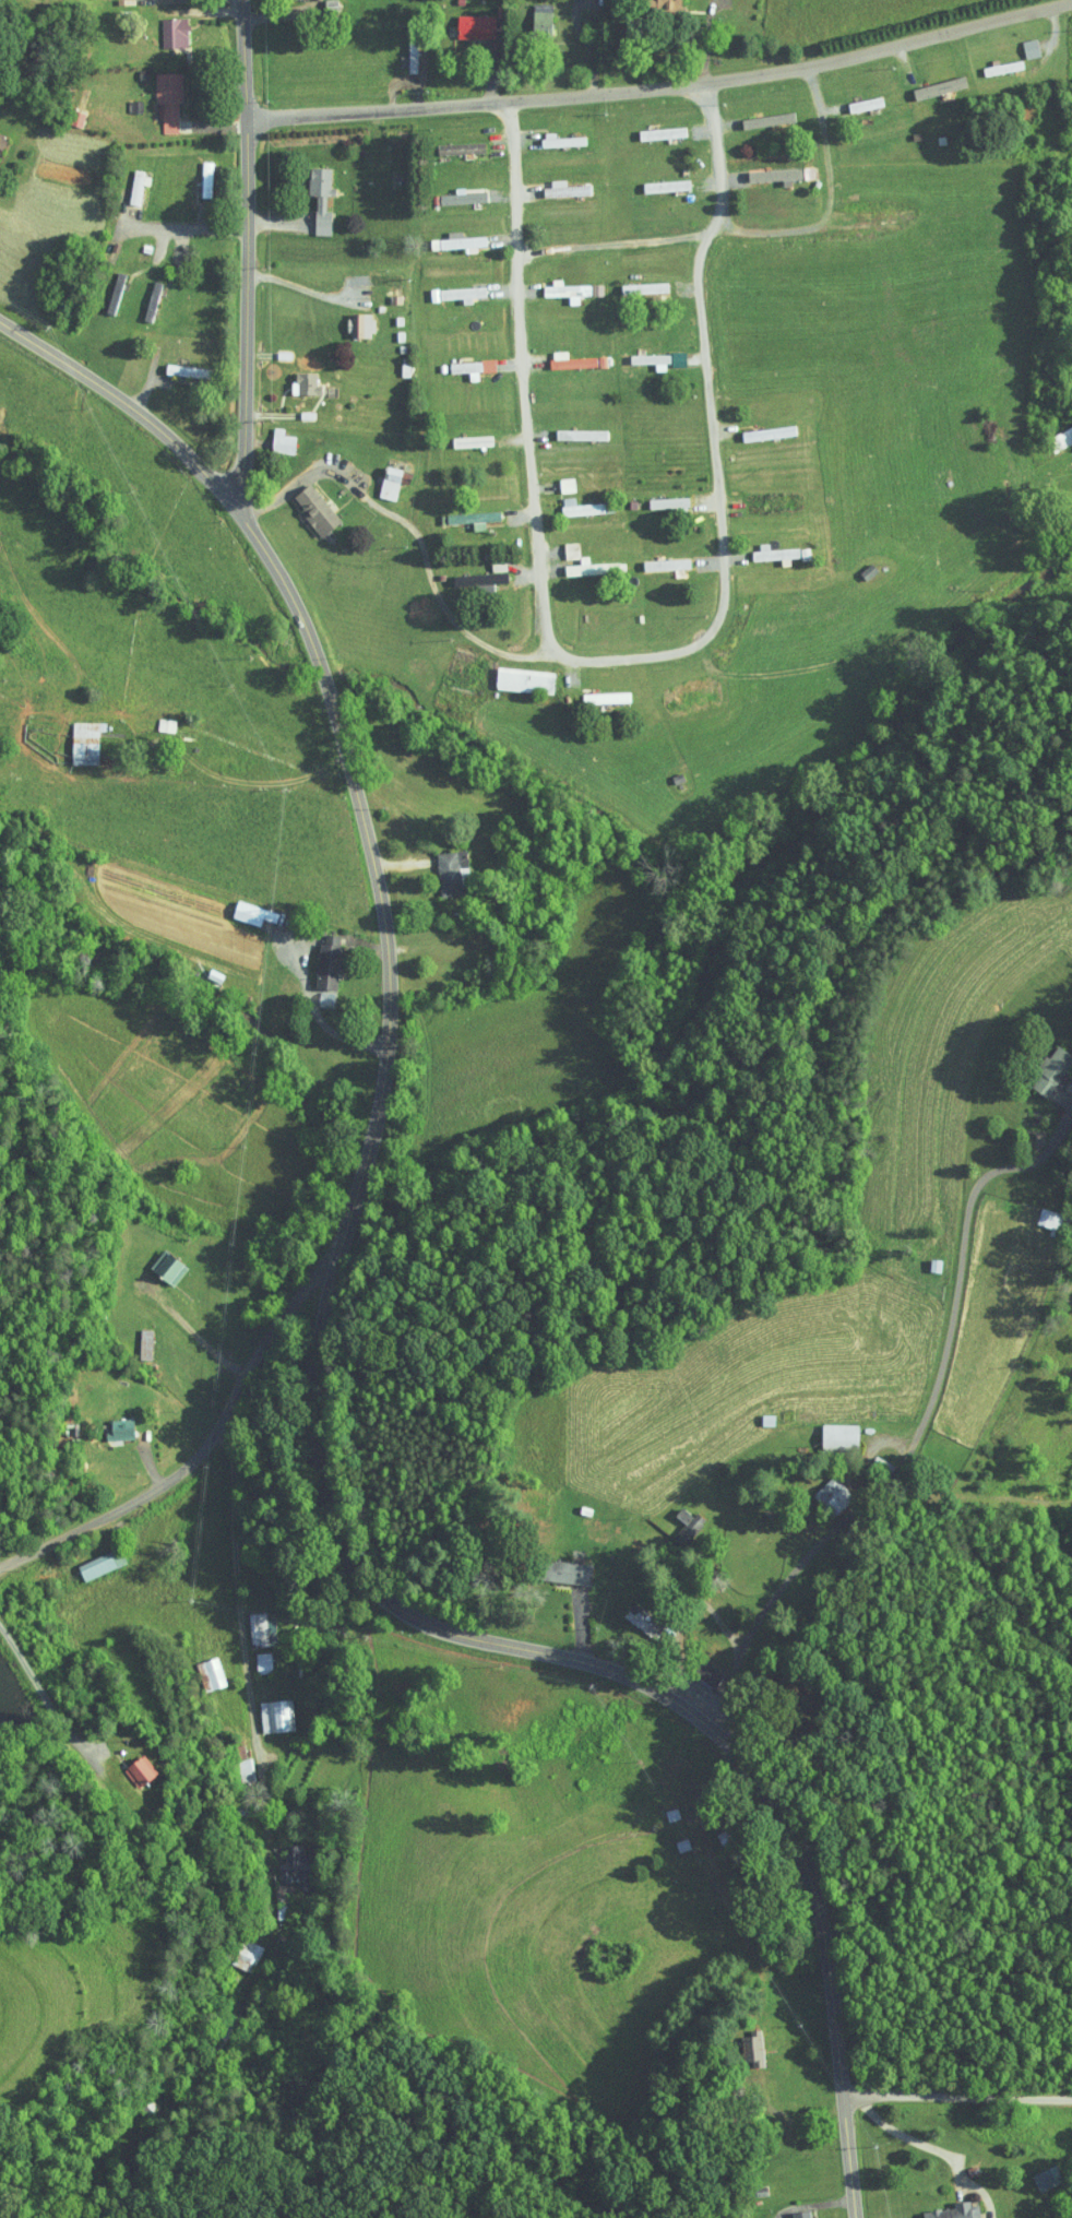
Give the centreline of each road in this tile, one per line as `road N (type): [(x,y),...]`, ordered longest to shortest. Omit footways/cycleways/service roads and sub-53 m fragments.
road 1 (tertiary): [(857,2217),(819,1897),(789,1824),(755,1774),(699,1716),(638,1680),(428,1623),(374,1588),(349,1554),(323,1458),(319,1375),(337,1249),(378,1126),(393,1005),(384,902),(335,703),(279,571),(213,479),(138,410),(0,320)]
road 2 (residential): [(521,260),(550,657),(655,657),(707,640),(724,616),(727,592),(703,306),(706,239)]
road 3 (residential): [(248,119),(764,75),(1071,2)]
road 4 (residential): [(708,1724),(779,1589),(909,1457),(945,1359),(977,1191),(997,1170),(1047,1154),(1071,1118)]
road 5 (tertiary): [(233,503),(247,439),(244,0)]
road 6 (residential): [(334,1266),(317,1276),(262,1349),(217,1434),(186,1470),(100,1522),(0,1566)]
road 7 (residential): [(521,260),(823,233)]
road 8 (residential): [(845,2096),(1071,2099)]
road 9 (residential): [(1055,5),(1056,45),(1047,60),(1004,87),(977,85),(969,76),(956,29)]
road 10 (residential): [(811,66),(830,169),(823,233)]
road 11 (residential): [(706,239),(720,211),(711,82)]
road 12 (residential): [(510,103),(521,260)]
road 13 (residential): [(250,229),(124,227)]

